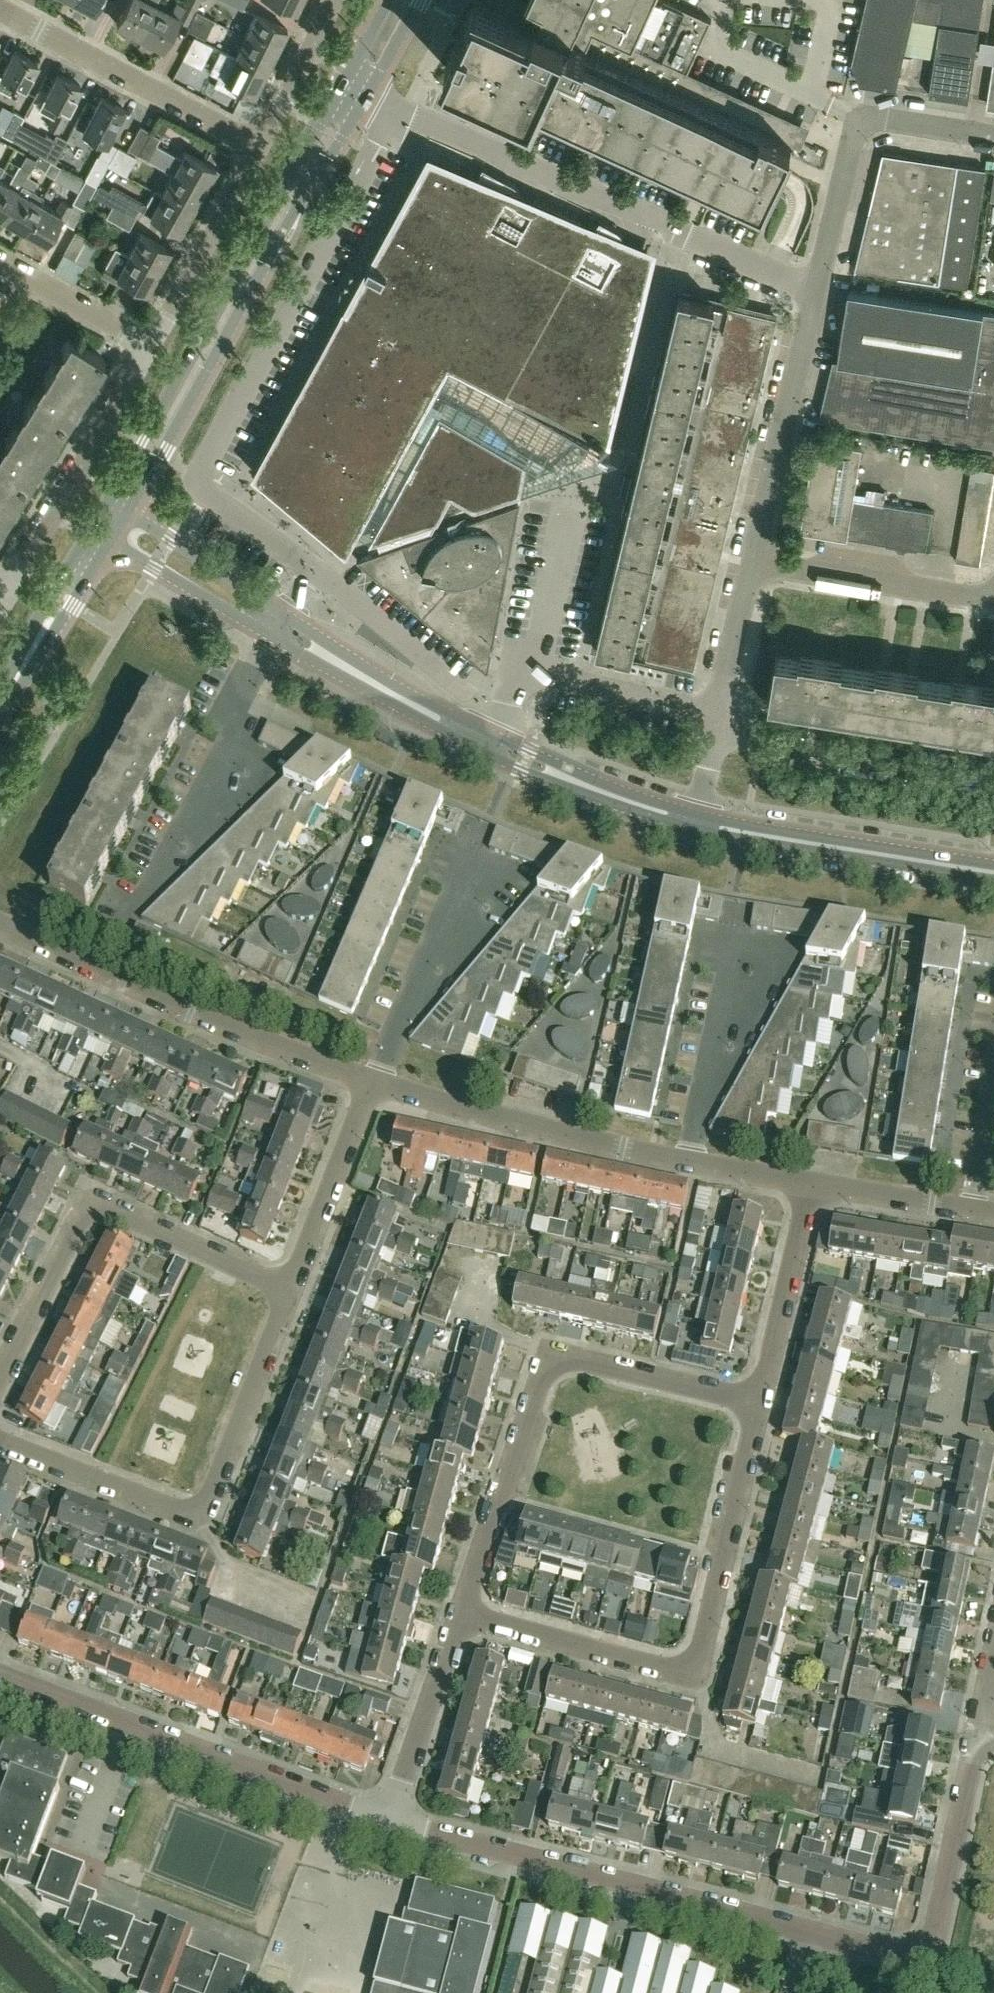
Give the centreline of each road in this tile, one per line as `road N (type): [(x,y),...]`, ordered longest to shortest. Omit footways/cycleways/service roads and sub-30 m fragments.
road 1 (residential): [(387,1819),(917,1954),(931,1939),(978,1734)]
road 2 (residential): [(399,105),(197,482),(214,506),(305,573)]
road 3 (residential): [(461,1613),(665,1670),(690,1668),(757,1403)]
road 4 (residential): [(461,1613),(539,1369),(553,1358),(757,1403)]
road 5 (tertiary): [(131,509),(368,91)]
road 6 (tertiary): [(345,81),(112,496)]
road 7 (residential): [(819,287),(675,232),(399,105)]
road 8 (residential): [(0,1443),(200,1510),(284,1291)]
road 9 (residential): [(284,1291),(93,1209),(0,1411)]
road 10 (residential): [(373,1082),(0,924)]
road 11 (residential): [(693,1156),(373,1082)]
road 12 (residential): [(819,287),(868,115),(993,132)]
road 13 (tertiary): [(993,872),(694,816)]
road 14 (residential): [(153,334),(4,594)]
road 15 (residential): [(254,147),(0,8)]
road 16 (residential): [(754,564),(819,287)]
road 17 (residential): [(993,779),(718,728)]
road 18 (residential): [(387,1819),(128,1721)]
road 19 (residential): [(456,862),(529,889),(413,1027),(397,1018)]
road 20 (residential): [(226,731),(280,768),(144,898),(134,893)]
road 21 (residential): [(993,601),(754,564)]
road 22 (residential): [(730,948),(785,957),(709,1114),(700,1113)]
road 23 (residential): [(757,1403),(812,1180)]
road 24 (residential): [(284,1291),(373,1082)]
road 25 (tertiary): [(267,633),(462,733)]
road 26 (residential): [(387,1819),(461,1613)]
road 27 (tertiary): [(462,733),(281,610)]
road 28 (residential): [(254,147),(153,334)]
road 29 (tertiary): [(694,816),(496,751)]
road 30 (residential): [(526,666),(720,720)]
road 31 (tertiary): [(0,709),(111,543)]
road 32 (residential): [(305,573),(465,692)]
road 33 (tertiary): [(91,530),(0,697)]
road 34 (residential): [(134,893),(226,731)]
road 35 (residential): [(526,666),(568,485)]
road 36 (tertiary): [(281,610),(131,509)]
road 37 (tertiary): [(111,543),(267,633)]
road 38 (residential): [(700,1113),(730,948)]
road 39 (residential): [(153,334),(0,266)]
road 40 (residential): [(397,1018),(456,862)]
road 41 (residential): [(330,0),(254,147)]
road 42 (residential): [(970,1210),(812,1180)]
road 43 (residential): [(720,720),(754,564)]
road 44 (residential): [(970,1210),(993,1072)]
road 45 (residential): [(128,1721),(0,1671)]
road 46 (residential): [(81,1845),(128,1721)]
road 47 (unclassified): [(812,1180),(693,1156)]

